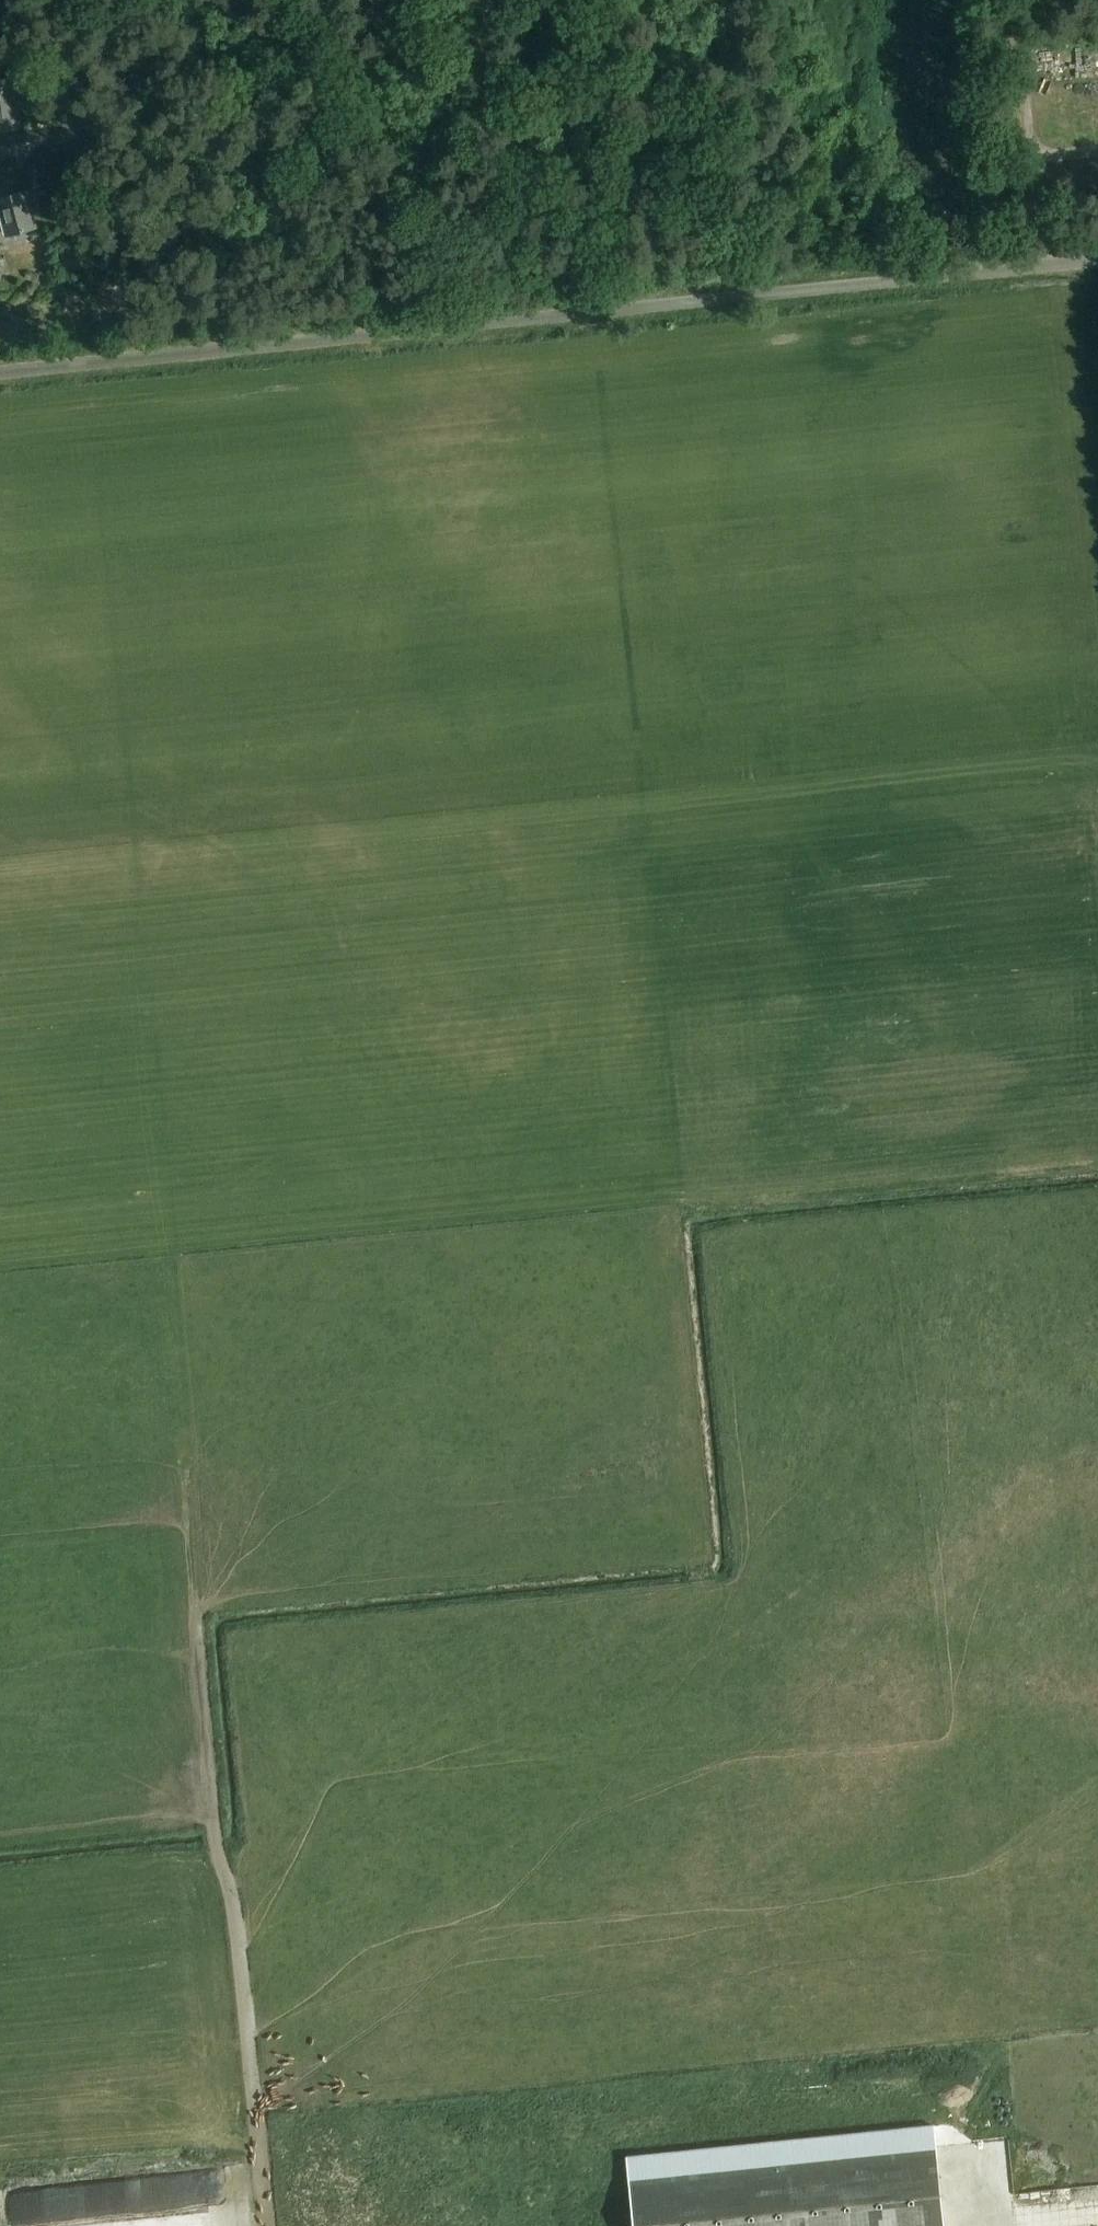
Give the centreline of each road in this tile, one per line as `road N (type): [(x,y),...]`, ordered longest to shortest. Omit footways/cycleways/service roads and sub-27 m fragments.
road 1 (unclassified): [(1097,259),(0,371)]

